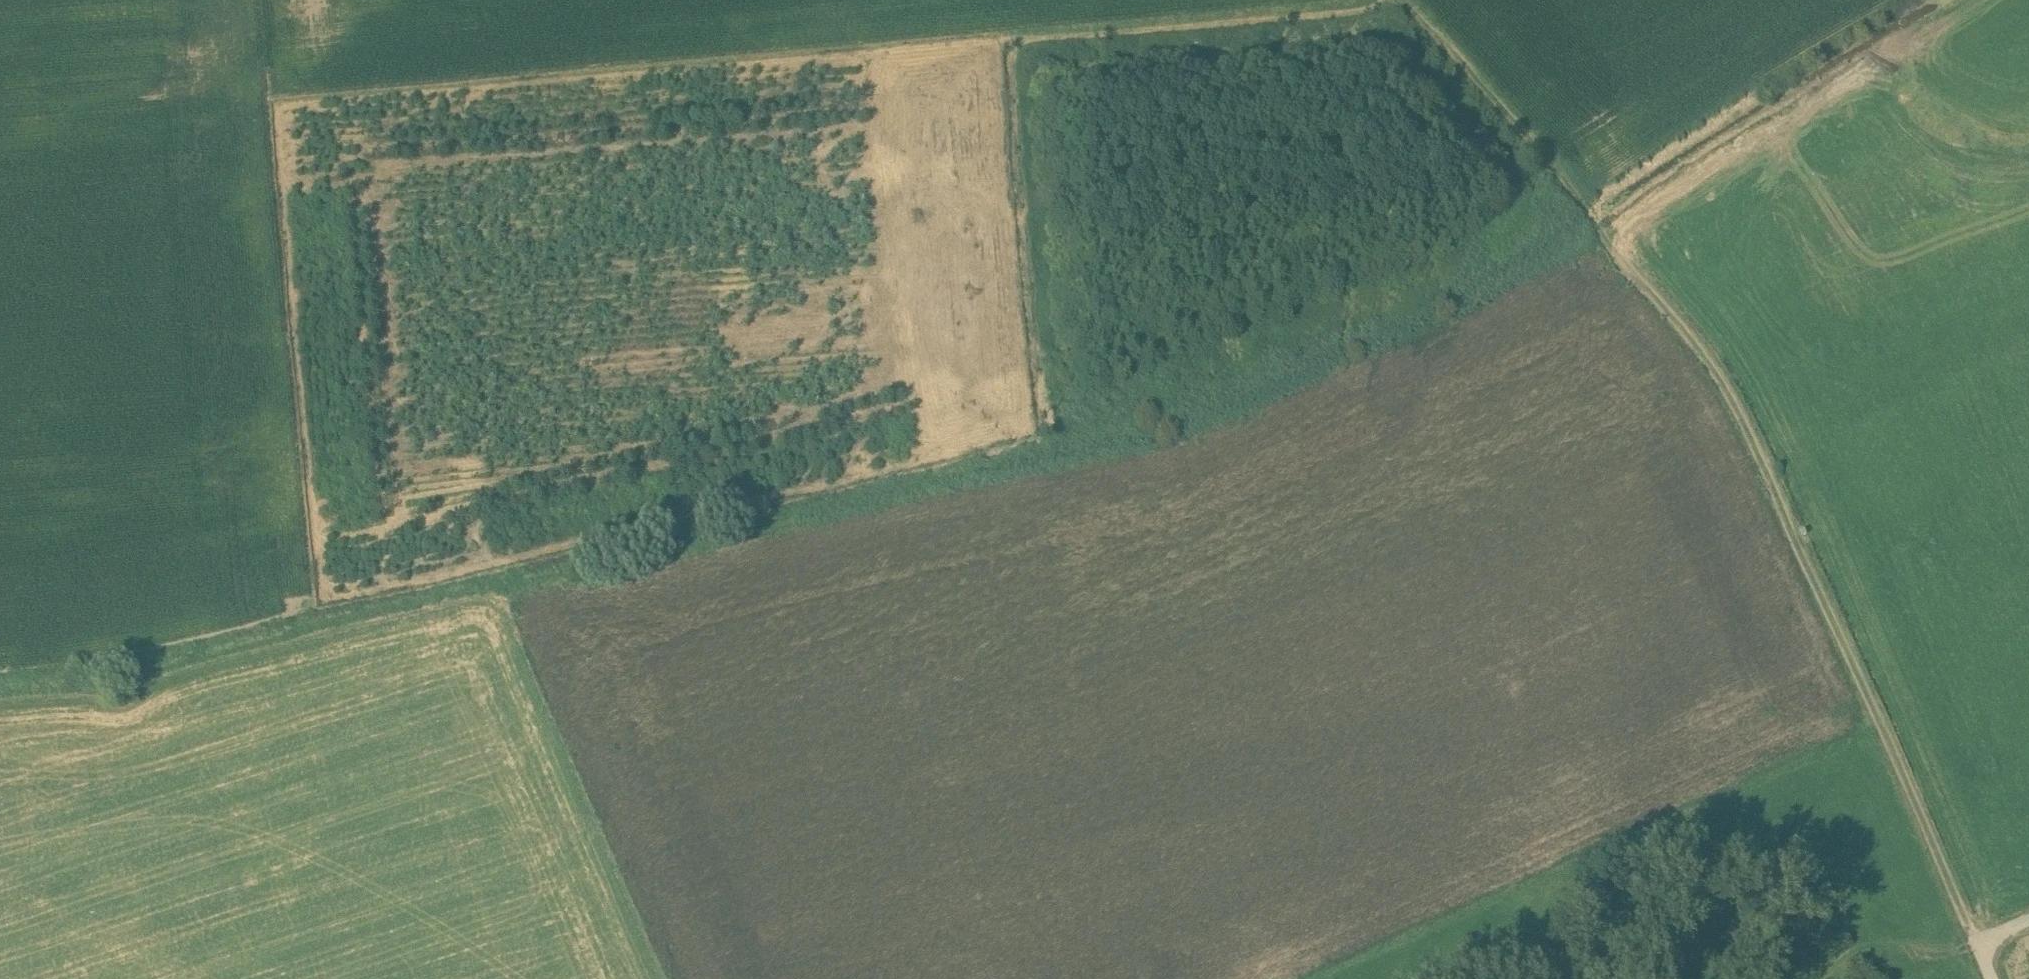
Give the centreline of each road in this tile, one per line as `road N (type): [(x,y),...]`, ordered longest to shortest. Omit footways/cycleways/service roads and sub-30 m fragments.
road 1 (track): [(1602,234),(1730,382),(1978,942)]

